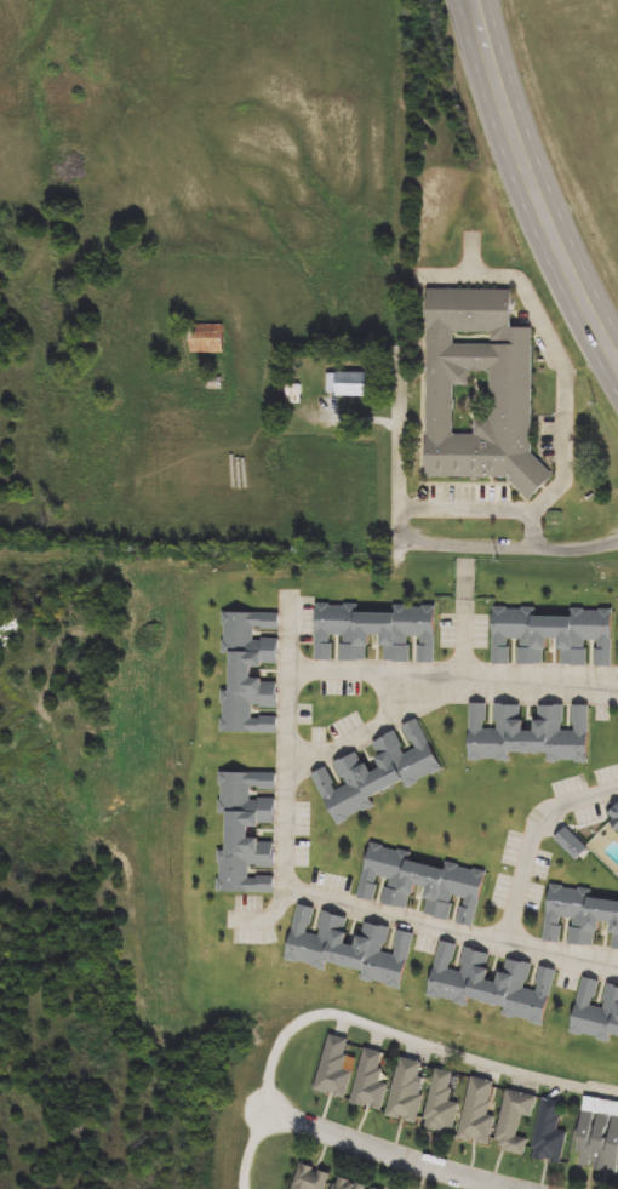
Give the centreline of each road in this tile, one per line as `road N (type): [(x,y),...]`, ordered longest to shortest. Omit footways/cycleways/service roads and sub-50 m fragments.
road 1 (secondary): [(617,363),(533,182),(476,0)]
road 2 (residential): [(511,1188),(271,1114)]
road 3 (residential): [(617,540),(585,549),(422,545),(408,541),(401,522)]
road 4 (residential): [(401,522),(404,389)]

